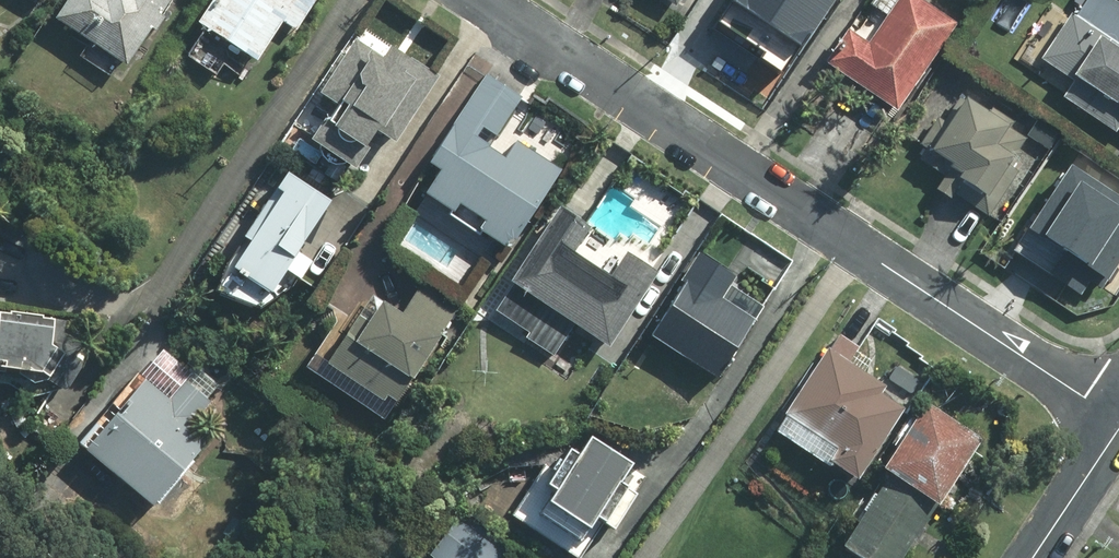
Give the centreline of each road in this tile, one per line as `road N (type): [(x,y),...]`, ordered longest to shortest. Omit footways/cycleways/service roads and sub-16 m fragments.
road 1 (residential): [(478,0),(1118,421)]
road 2 (residential): [(1118,428),(1034,557)]

